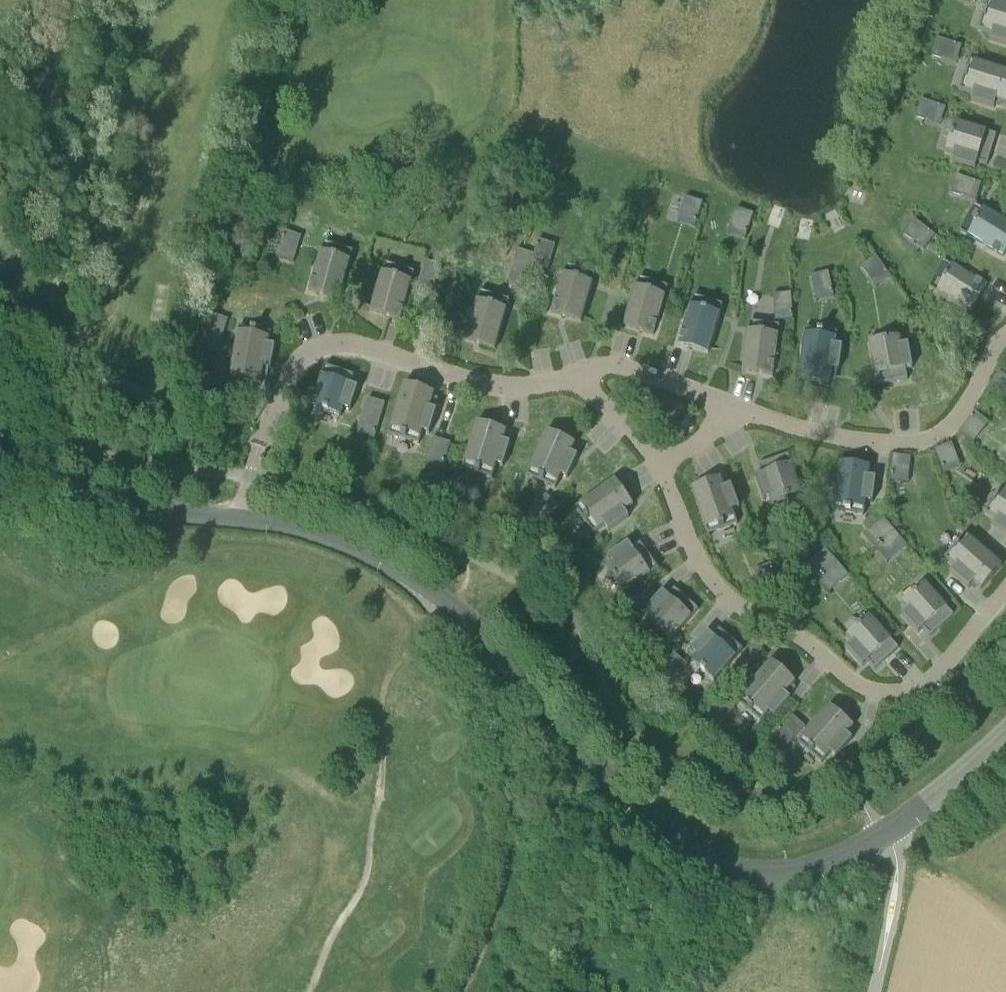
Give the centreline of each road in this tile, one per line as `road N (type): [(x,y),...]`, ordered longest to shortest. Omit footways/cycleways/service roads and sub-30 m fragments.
road 1 (unclassified): [(882,835),(798,871),(715,862),(656,822),(575,743),(463,613),(383,558),(275,519),(101,499),(0,454)]
road 2 (track): [(462,991),(505,886),(512,831),(511,776),(485,698)]
road 3 (unclassified): [(882,835),(1005,734)]

